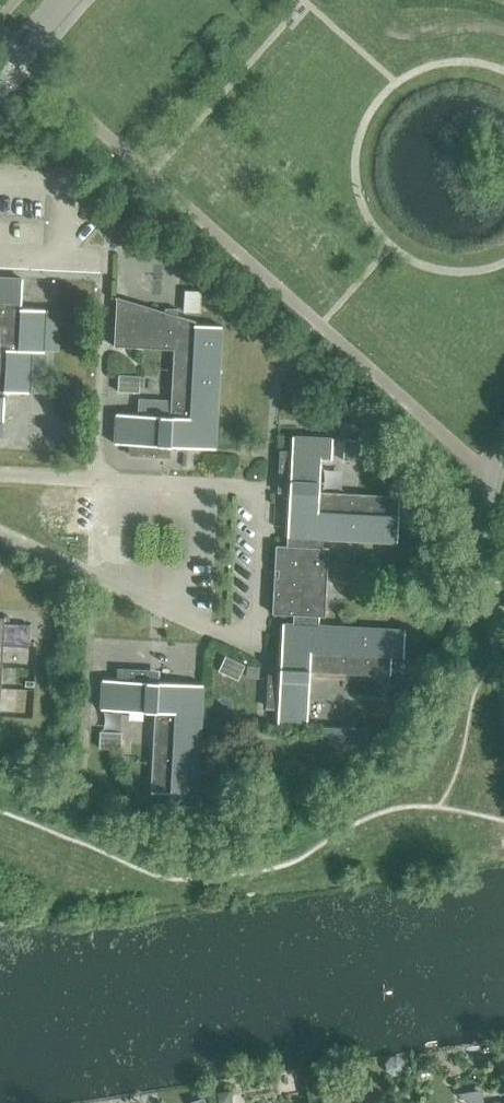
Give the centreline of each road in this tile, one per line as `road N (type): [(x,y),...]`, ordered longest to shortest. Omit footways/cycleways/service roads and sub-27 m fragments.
road 1 (residential): [(0,530),(255,651),(263,493),(96,479)]
road 2 (residential): [(0,178),(61,180),(59,257),(0,256)]

